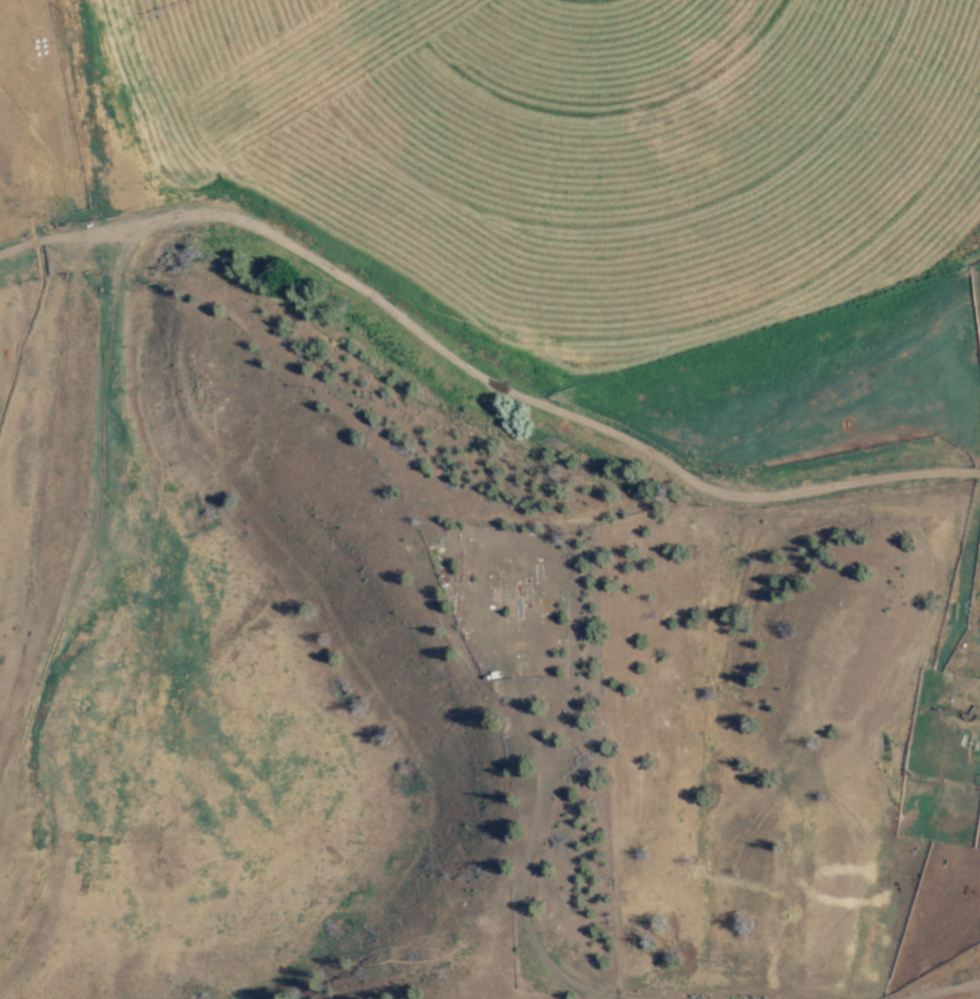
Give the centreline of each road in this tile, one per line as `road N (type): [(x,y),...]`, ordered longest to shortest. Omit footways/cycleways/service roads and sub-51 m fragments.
road 1 (track): [(979,460),(591,447),(217,237)]

